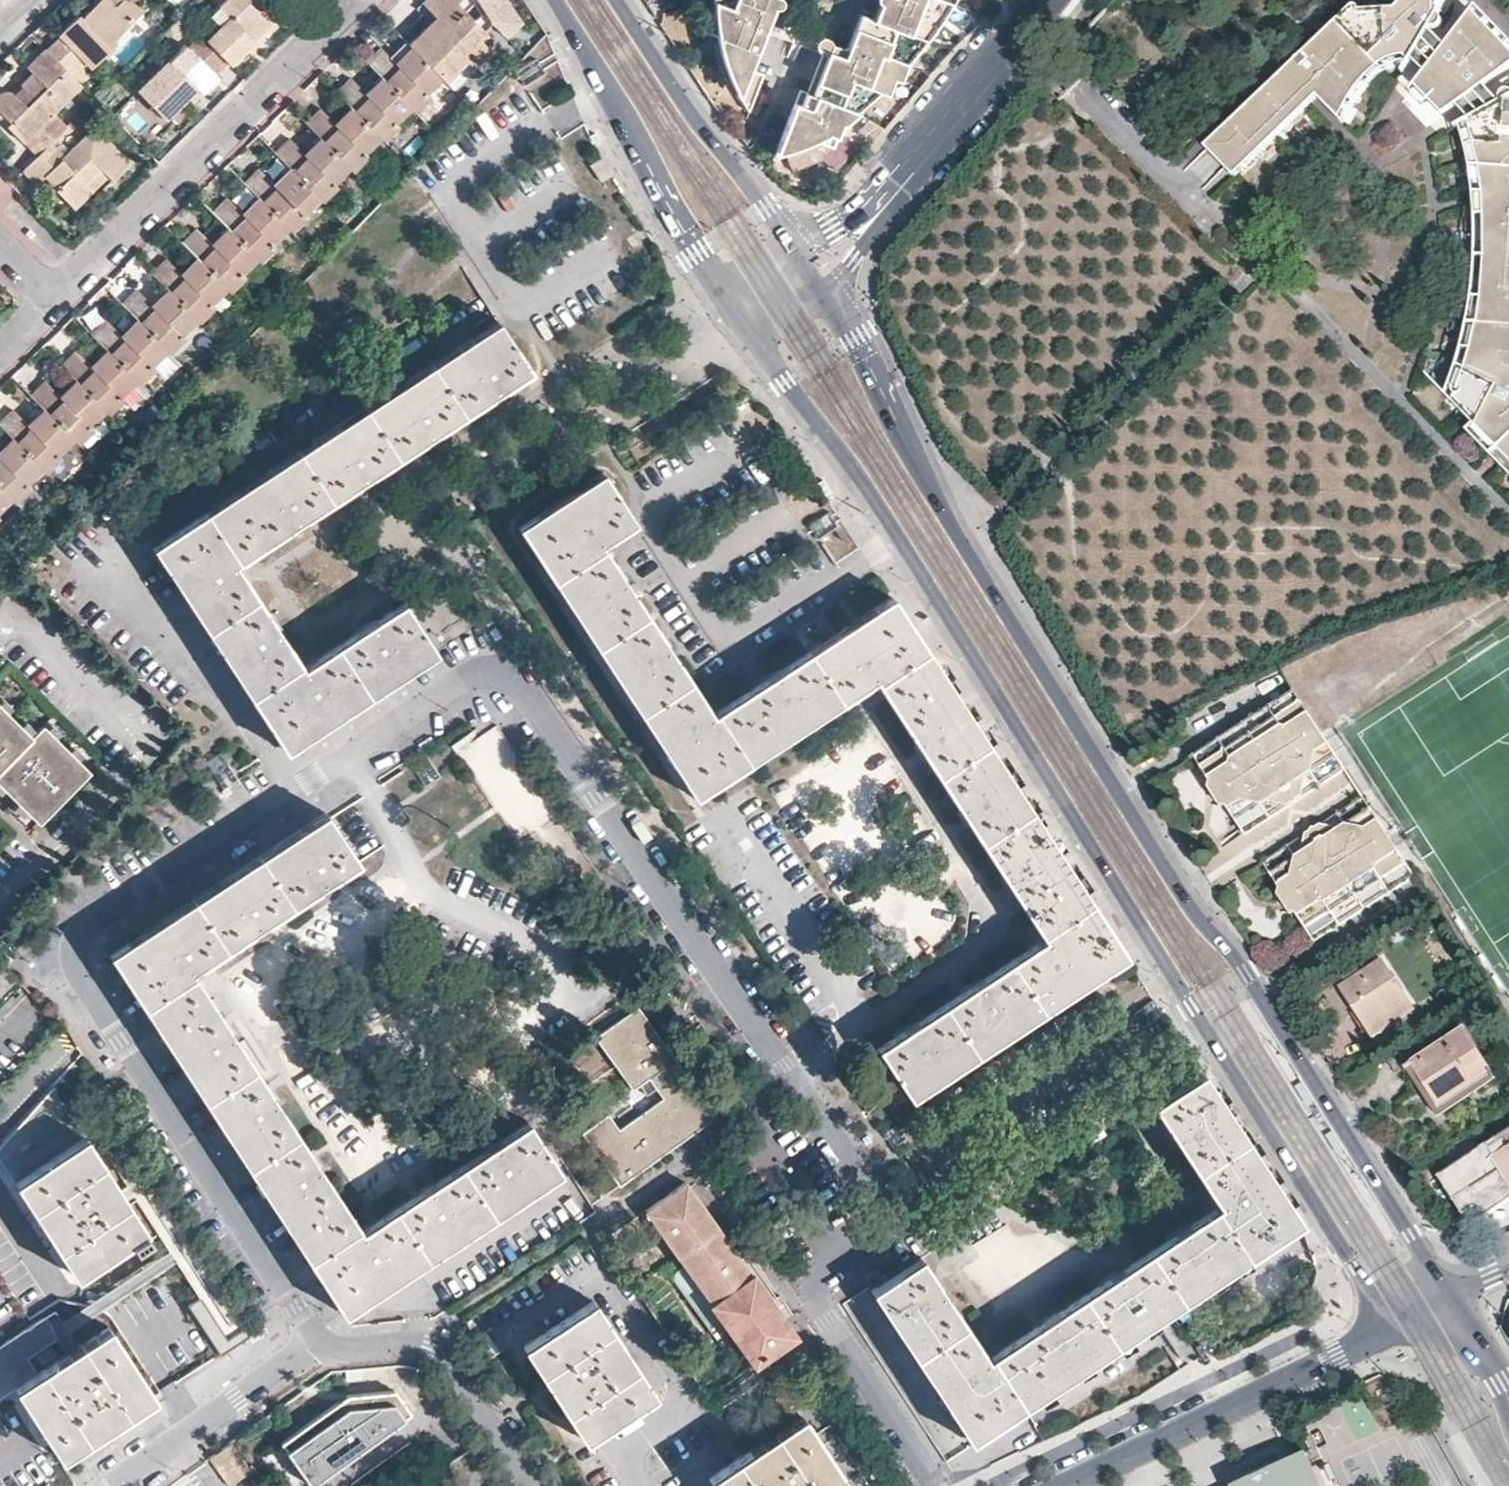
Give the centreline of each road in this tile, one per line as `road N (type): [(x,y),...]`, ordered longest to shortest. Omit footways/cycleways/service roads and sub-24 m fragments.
road 1 (tertiary): [(1448,1292),(1248,973),(1193,911),(1046,680),(812,271)]
road 2 (tertiary): [(895,531),(1388,1319)]
road 3 (residential): [(294,794),(90,922),(77,941),(77,966),(320,1337)]
road 4 (residential): [(780,1064),(517,680),(491,672),(466,681),(372,744)]
road 5 (residential): [(53,294),(348,0)]
road 6 (residential): [(1045,1485),(1388,1319)]
road 7 (tertiary): [(556,0),(744,319)]
road 8 (residential): [(812,271),(836,243),(874,220),(1050,0)]
road 9 (residential): [(647,514),(733,645),(895,531)]
road 10 (residential): [(883,1213),(803,1268),(941,1485)]
road 11 (residential): [(565,1002),(529,951),(409,865),(372,744)]
road 12 (tertiary): [(812,271),(623,0)]
road 13 (residential): [(99,558),(269,752),(294,794)]
road 14 (residential): [(536,1485),(454,1355),(429,1345),(346,1348),(320,1337)]
road 15 (tertiary): [(744,319),(895,531)]
road 16 (residential): [(320,1337),(112,1485)]
road 17 (residential): [(883,1213),(780,1064)]

